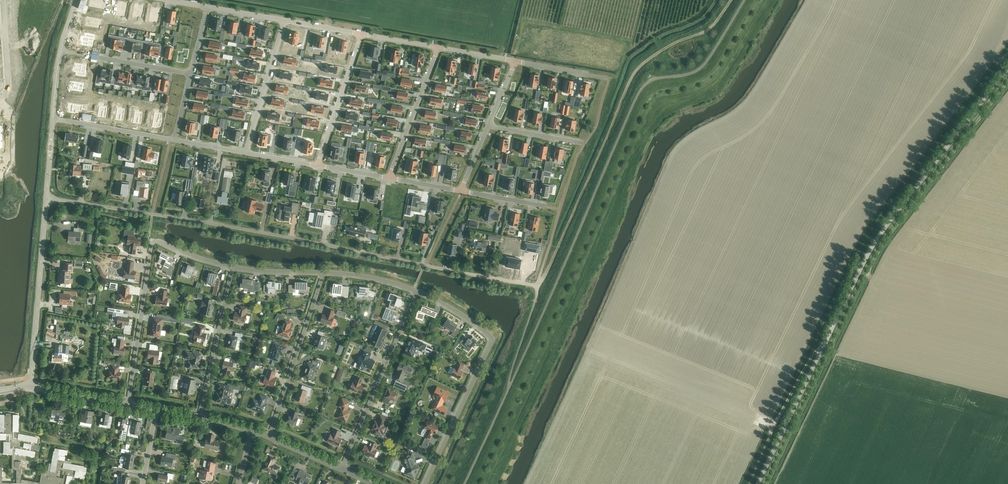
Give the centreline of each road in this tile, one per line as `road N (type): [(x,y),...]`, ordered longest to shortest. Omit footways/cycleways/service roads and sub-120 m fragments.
road 1 (residential): [(536,286),(46,199)]
road 2 (unclassified): [(510,386),(641,90),(701,67),(744,0)]
road 3 (unclassified): [(822,346),(878,236),(1007,67)]
road 4 (residential): [(417,291),(491,341),(424,483)]
road 5 (residential): [(128,404),(152,244),(232,267)]
road 6 (residential): [(342,469),(417,291)]
road 7 (residential): [(33,386),(46,199)]
road 8 (residential): [(270,437),(324,273)]
road 9 (unclassified): [(750,483),(773,425),(822,346)]
road 10 (residential): [(199,418),(232,267)]
road 11 (unclassified): [(757,483),(822,346)]
road 12 (residential): [(390,178),(437,48)]
road 13 (residential): [(317,165),(361,35)]
road 14 (residential): [(246,152),(283,21)]
road 15 (residential): [(61,50),(191,75)]
road 16 (residential): [(175,139),(52,118)]

